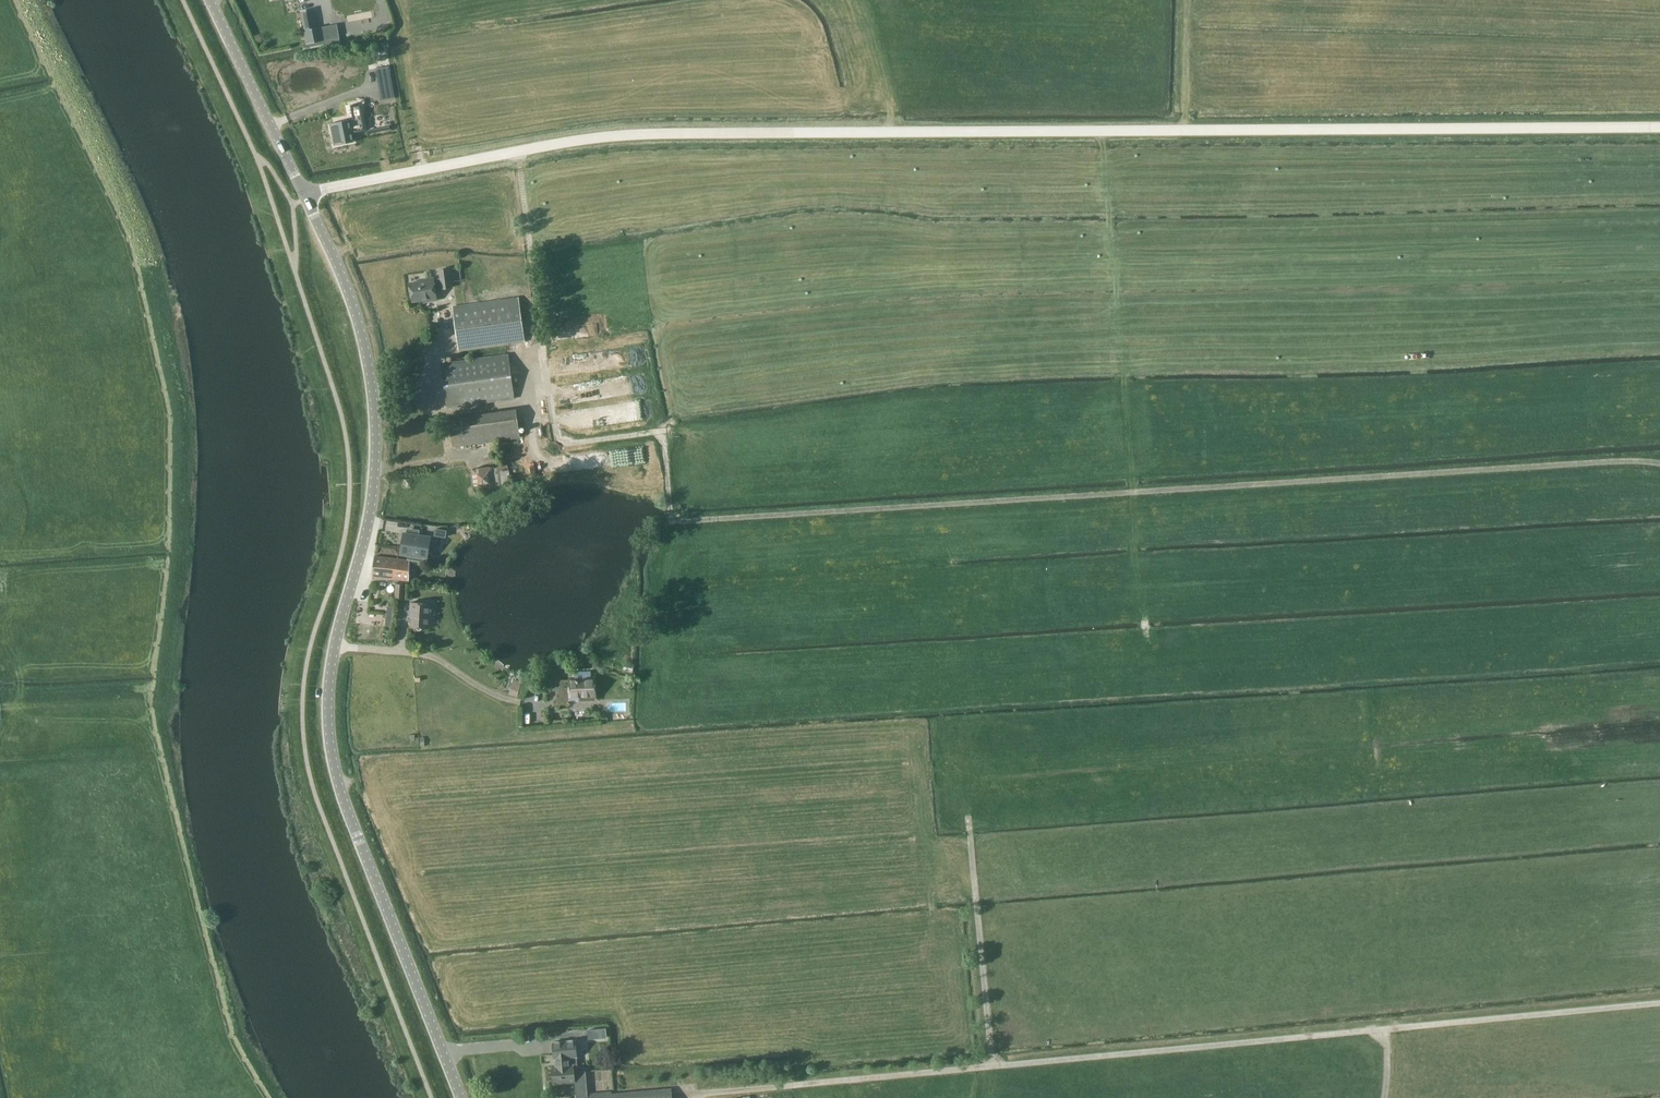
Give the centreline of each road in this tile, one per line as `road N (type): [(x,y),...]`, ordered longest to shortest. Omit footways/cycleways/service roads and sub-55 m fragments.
road 1 (track): [(516,151),(563,441),(664,431),(672,519),(1659,464)]
road 2 (unclassified): [(306,197),(565,142),(663,132),(1659,127)]
road 3 (tertiary): [(462,1097),(334,764),(329,686),(372,505),(375,430),(361,327),(306,197)]
road 4 (track): [(1385,1097),(1387,1028),(695,1097)]
road 5 (track): [(1387,1028),(1659,1003)]
road 6 (track): [(994,1064),(966,815)]
road 7 (tertiary): [(306,197),(213,0)]

